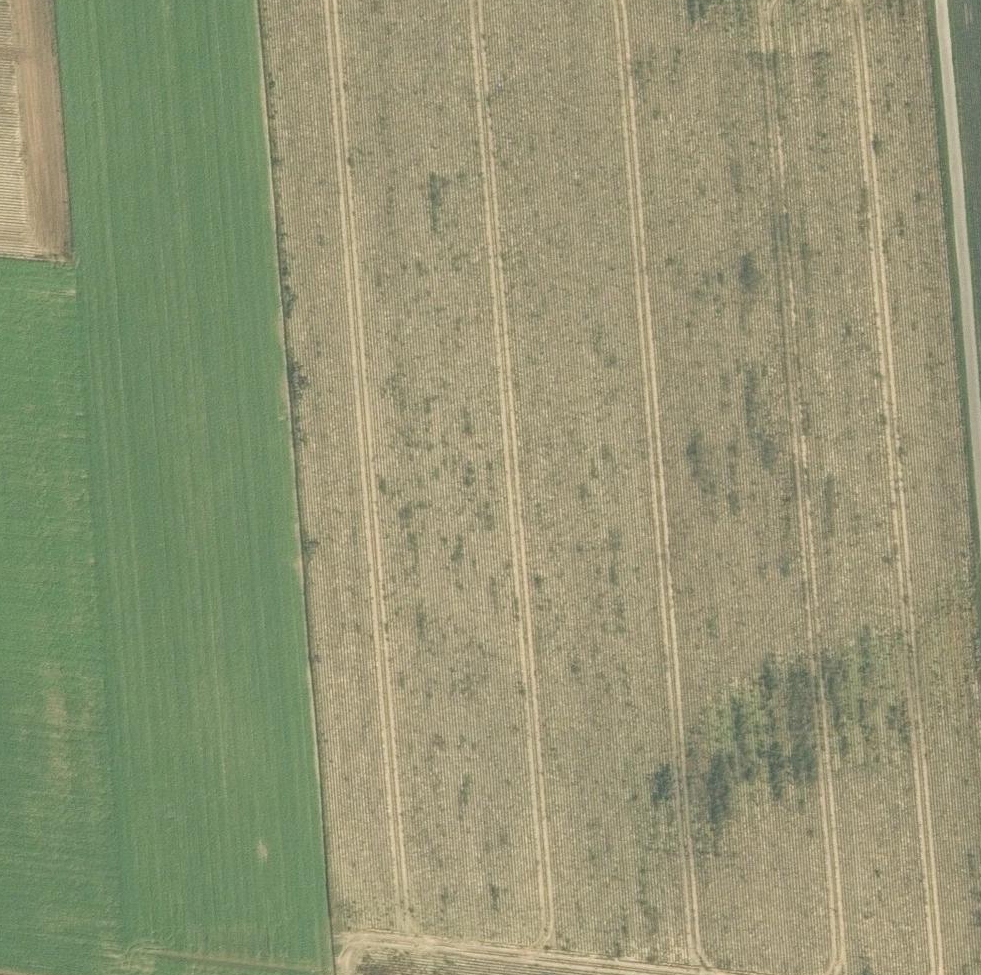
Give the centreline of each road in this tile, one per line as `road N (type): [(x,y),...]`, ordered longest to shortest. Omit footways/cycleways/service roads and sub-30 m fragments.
road 1 (track): [(939,0),(980,485)]

